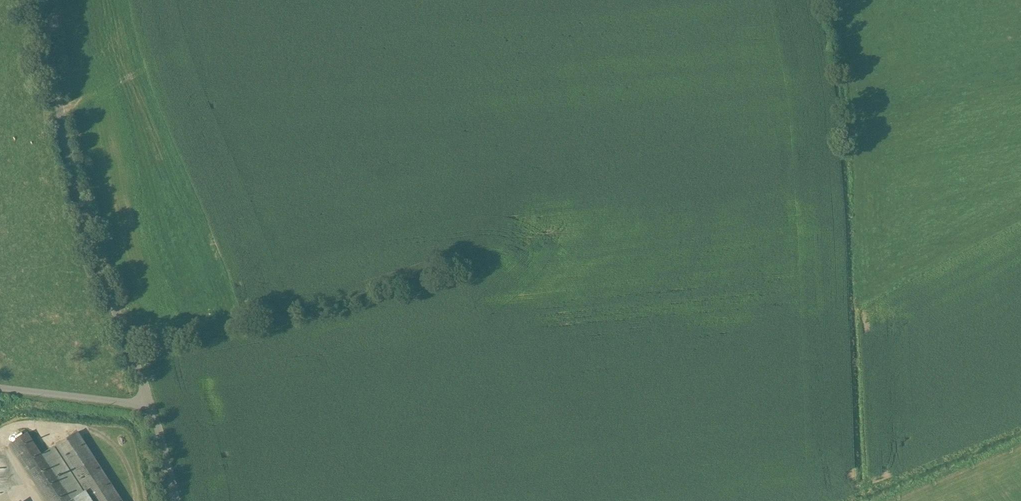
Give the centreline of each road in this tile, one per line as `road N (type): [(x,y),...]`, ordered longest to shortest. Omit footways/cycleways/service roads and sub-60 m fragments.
road 1 (unclassified): [(175,500),(76,195),(44,0)]
road 2 (track): [(0,386),(147,402)]

